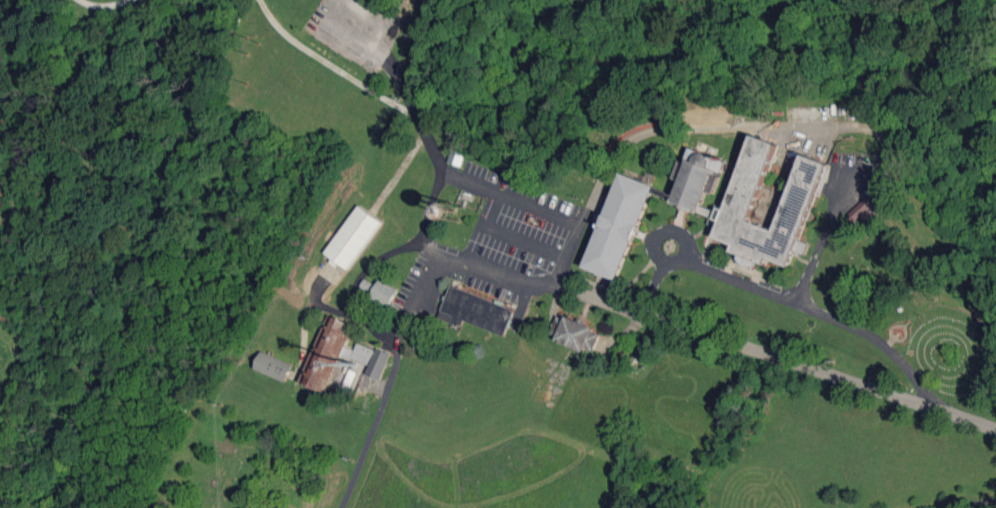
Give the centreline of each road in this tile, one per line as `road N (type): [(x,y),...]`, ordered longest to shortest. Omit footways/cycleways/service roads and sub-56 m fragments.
road 1 (residential): [(995,428),(576,291)]

